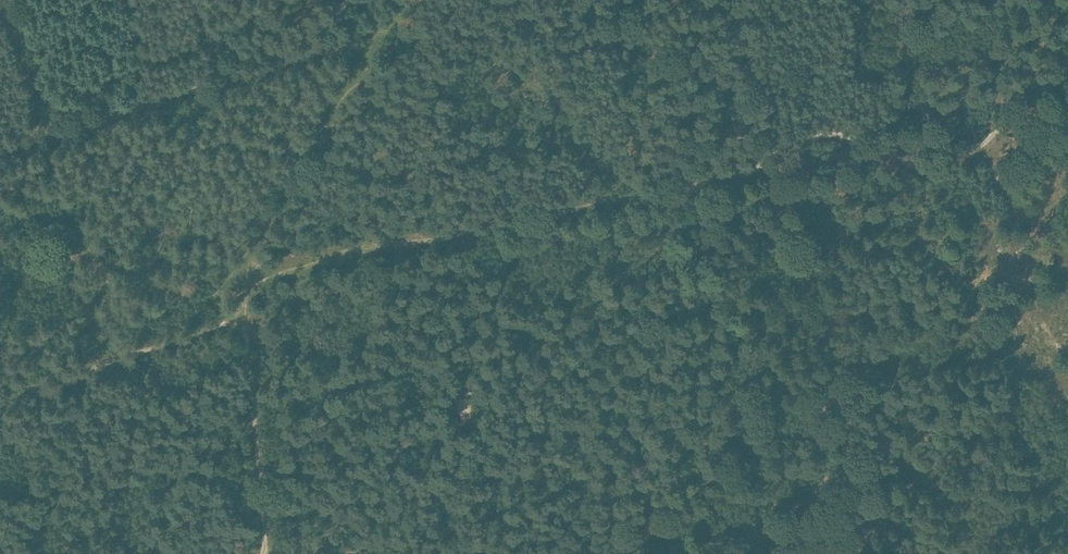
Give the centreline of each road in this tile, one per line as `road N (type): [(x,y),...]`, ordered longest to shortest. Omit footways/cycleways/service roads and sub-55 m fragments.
road 1 (track): [(245,285),(309,258),(1067,111)]
road 2 (track): [(389,12),(0,145)]
road 3 (track): [(399,0),(239,234),(245,285)]
road 4 (track): [(245,285),(264,553)]
road 5 (track): [(773,0),(801,165)]

